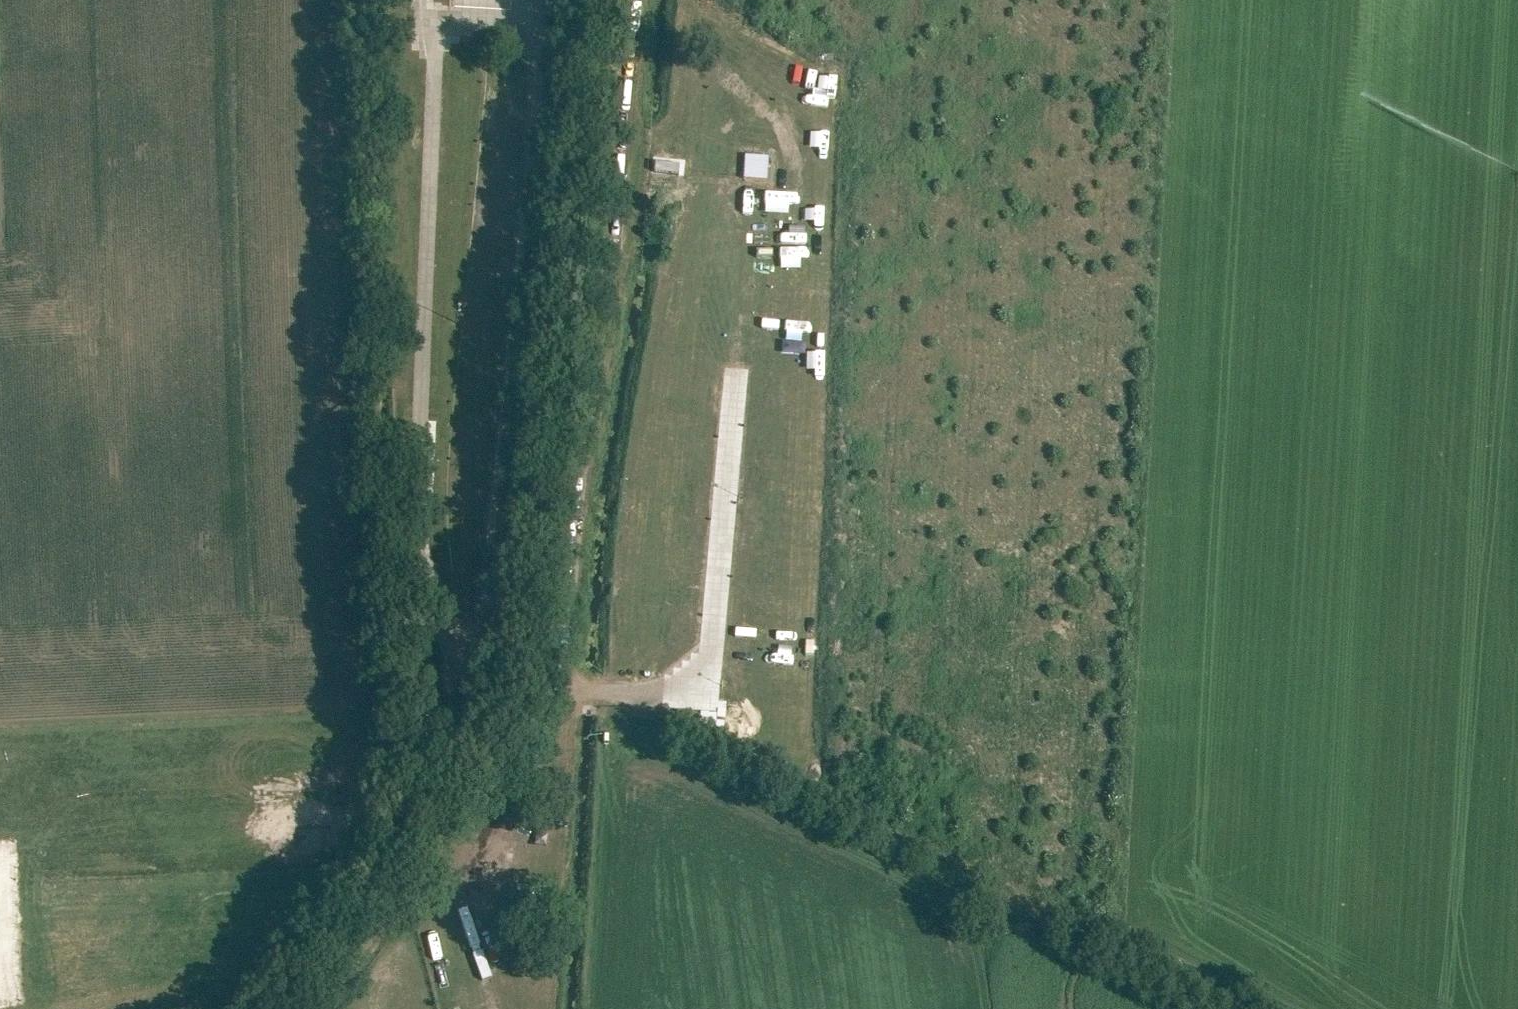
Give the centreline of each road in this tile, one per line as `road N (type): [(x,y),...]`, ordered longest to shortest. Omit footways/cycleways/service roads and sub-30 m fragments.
road 1 (track): [(444,860),(513,787),(557,698),(622,233),(635,0)]
road 2 (unclassified): [(330,1008),(444,860)]

